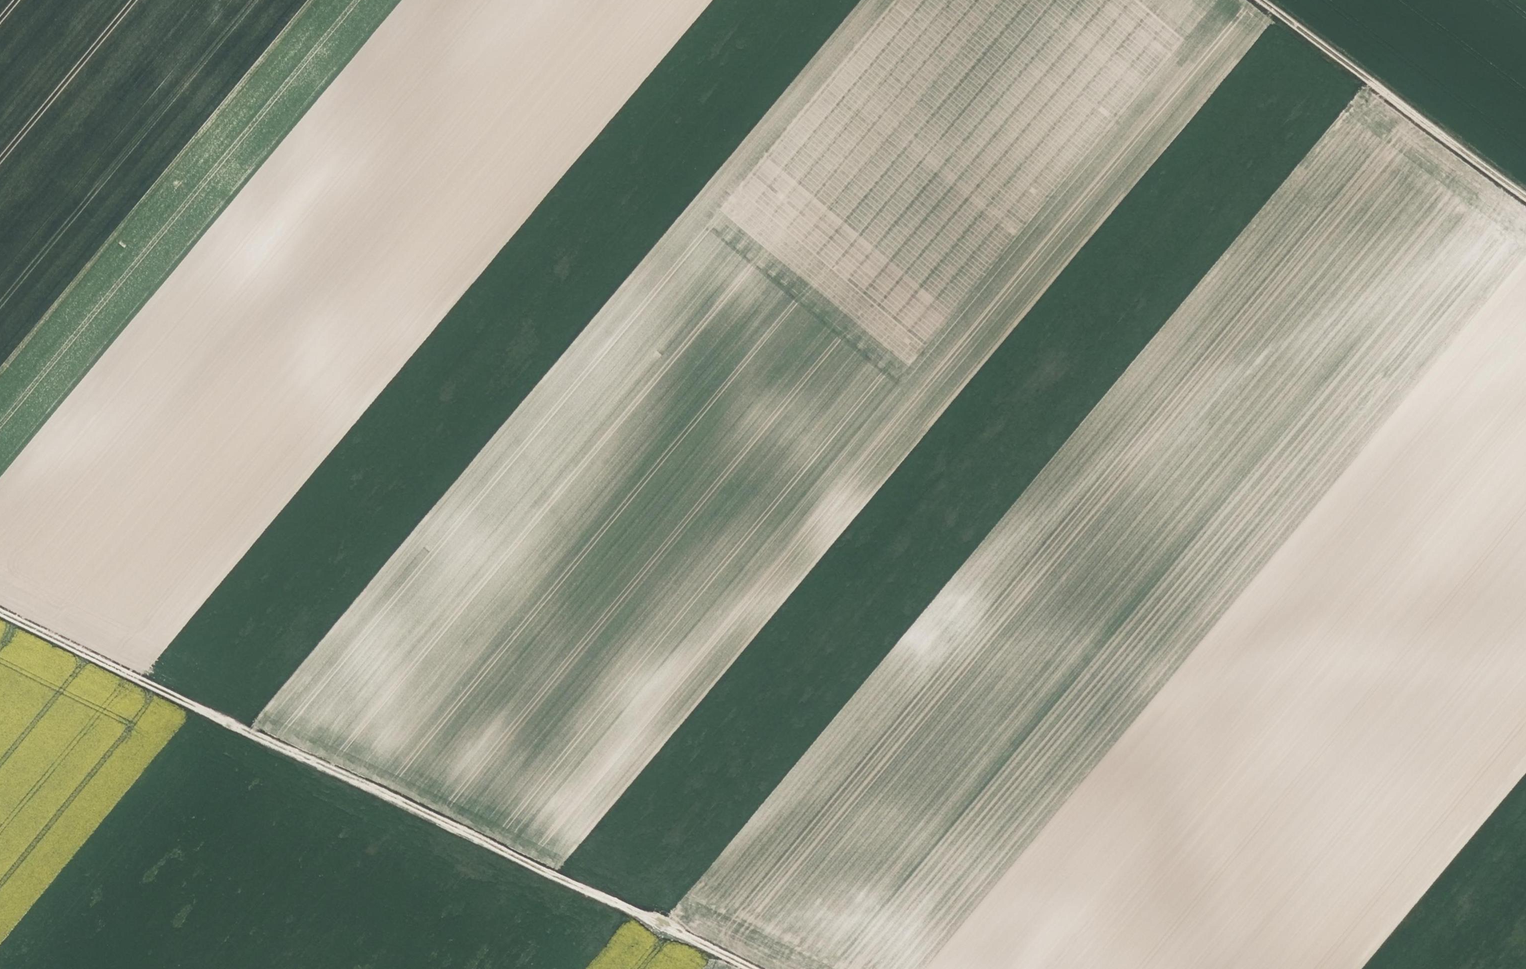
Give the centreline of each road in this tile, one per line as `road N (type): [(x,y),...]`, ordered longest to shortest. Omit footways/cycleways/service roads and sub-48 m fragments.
road 1 (track): [(741,968),(0,610)]
road 2 (track): [(1525,197),(1260,0)]

